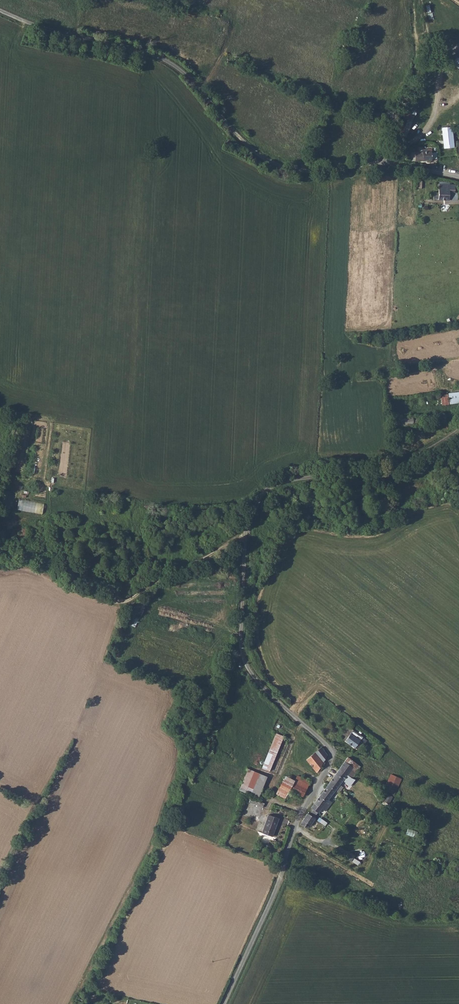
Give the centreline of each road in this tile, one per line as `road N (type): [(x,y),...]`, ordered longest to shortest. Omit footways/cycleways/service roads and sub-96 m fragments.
road 1 (unclassified): [(0,8),(175,64),(280,165),(378,161),(458,176)]
road 2 (unclassified): [(458,427),(397,464),(279,478),(248,511),(247,661),(330,752)]
road 3 (track): [(0,884),(77,739),(131,607),(146,589),(243,540)]
road 4 (residential): [(330,752),(224,1003)]

